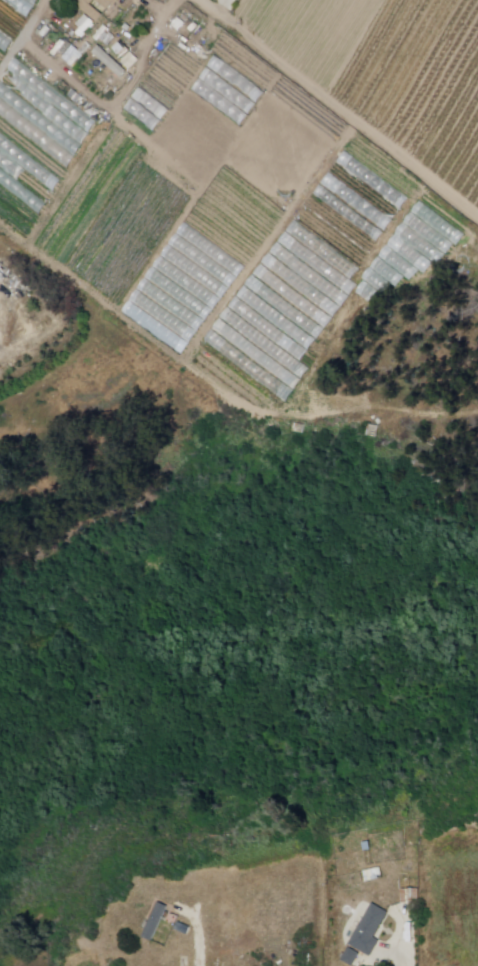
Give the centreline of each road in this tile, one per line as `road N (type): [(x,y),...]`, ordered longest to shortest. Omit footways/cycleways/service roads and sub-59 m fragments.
road 1 (residential): [(477,215),(193,0)]

